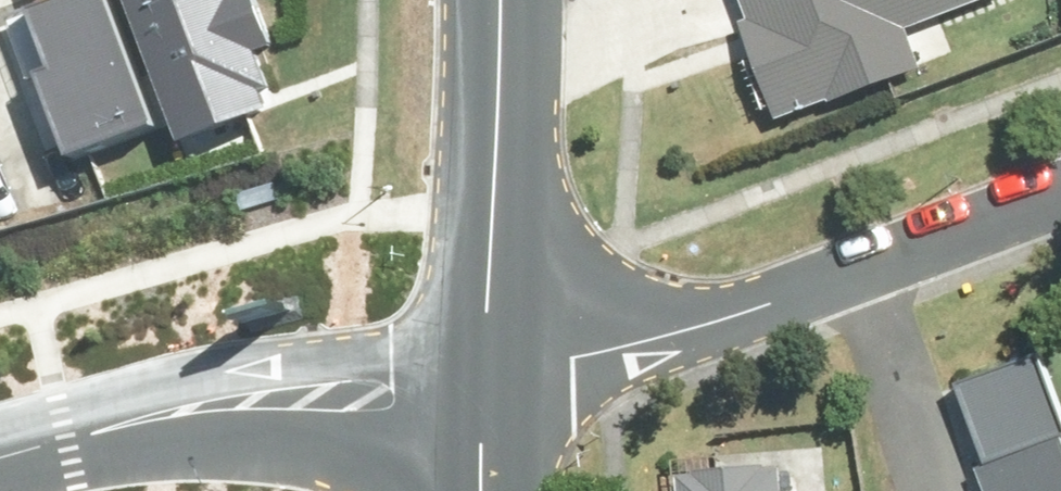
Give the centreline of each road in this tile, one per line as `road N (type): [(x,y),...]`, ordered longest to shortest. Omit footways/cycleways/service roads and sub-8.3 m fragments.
road 1 (residential): [(889,263),(578,352),(496,358)]
road 2 (residential): [(496,358),(477,0)]
road 3 (residential): [(925,490),(889,263)]
road 4 (residential): [(1060,198),(889,263)]
road 5 (residential): [(496,490),(496,358)]

